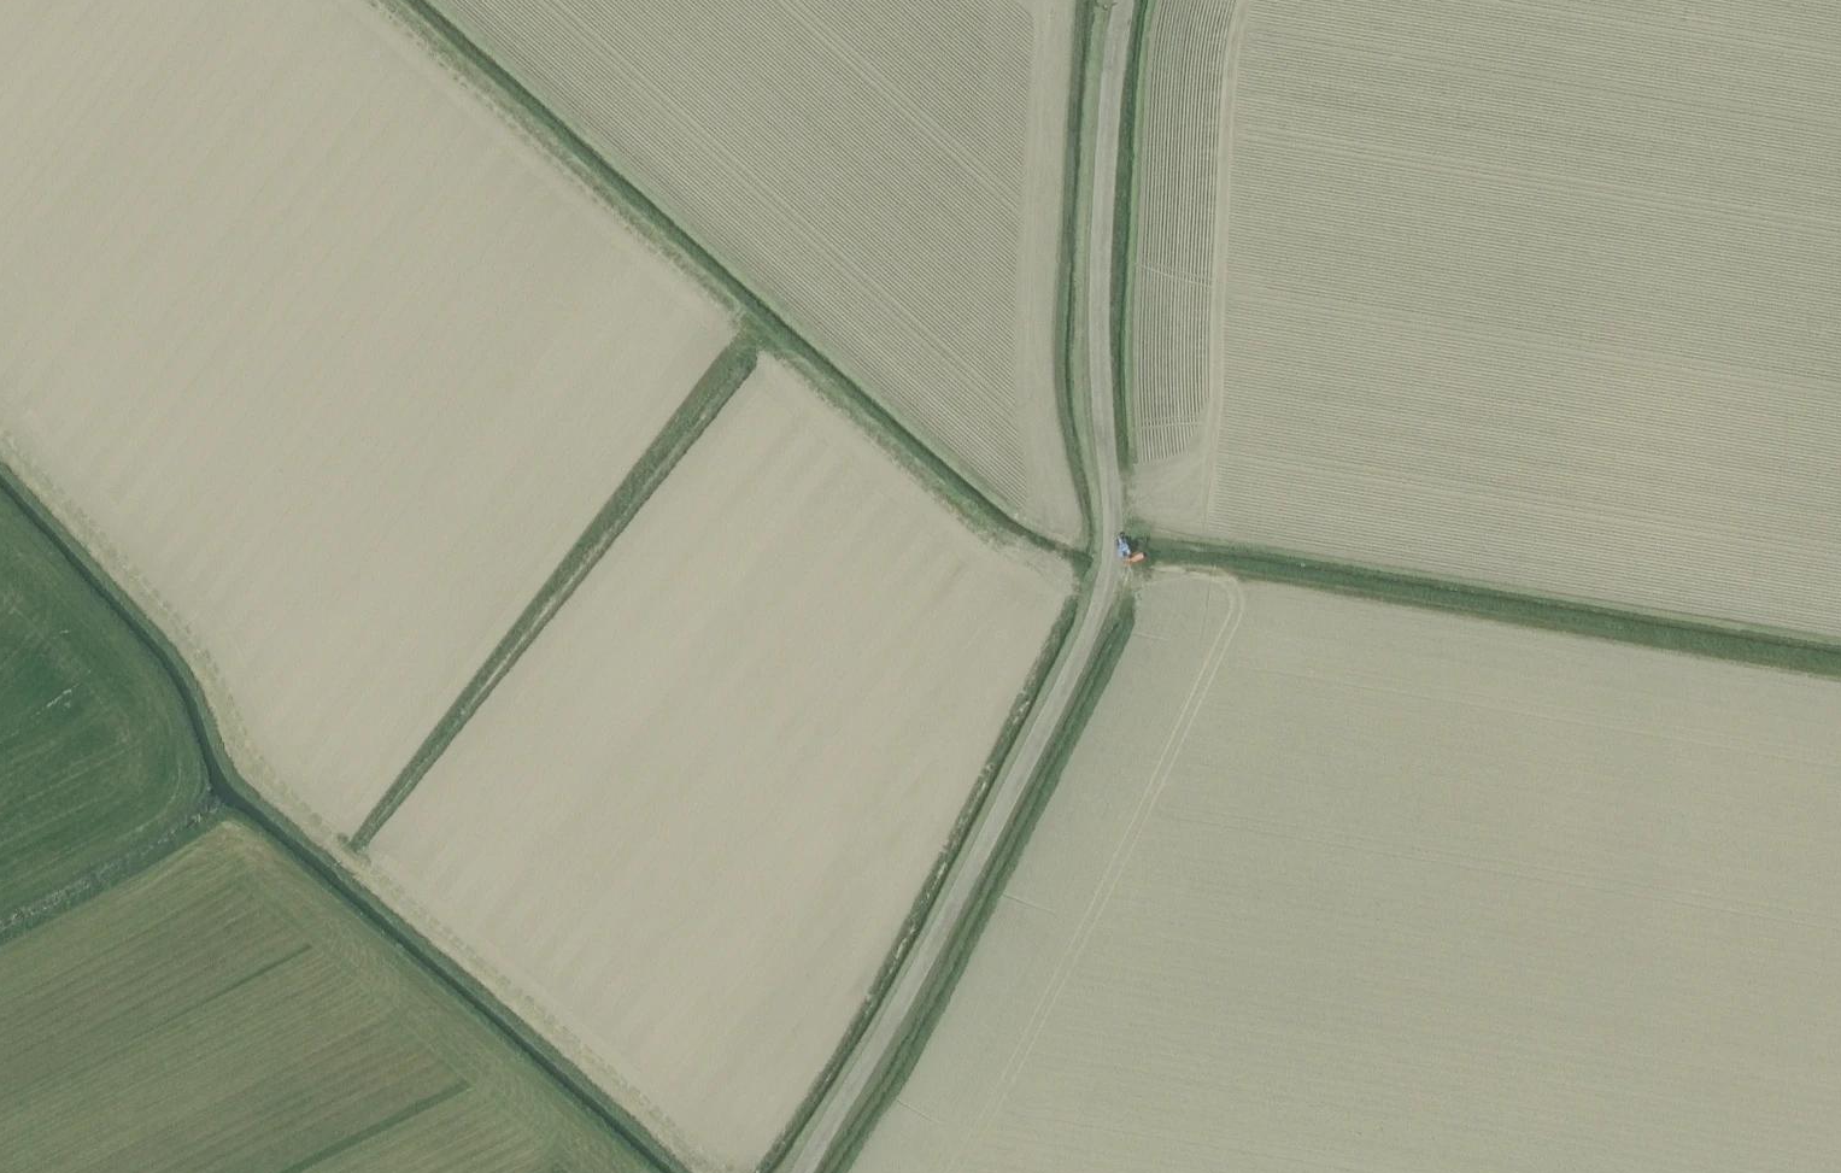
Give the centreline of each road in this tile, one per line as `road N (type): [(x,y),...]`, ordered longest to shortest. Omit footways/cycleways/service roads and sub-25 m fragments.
road 1 (track): [(1123,0),(1102,214),(1101,394),(1114,532),(1104,594),(947,920),(801,1172)]

